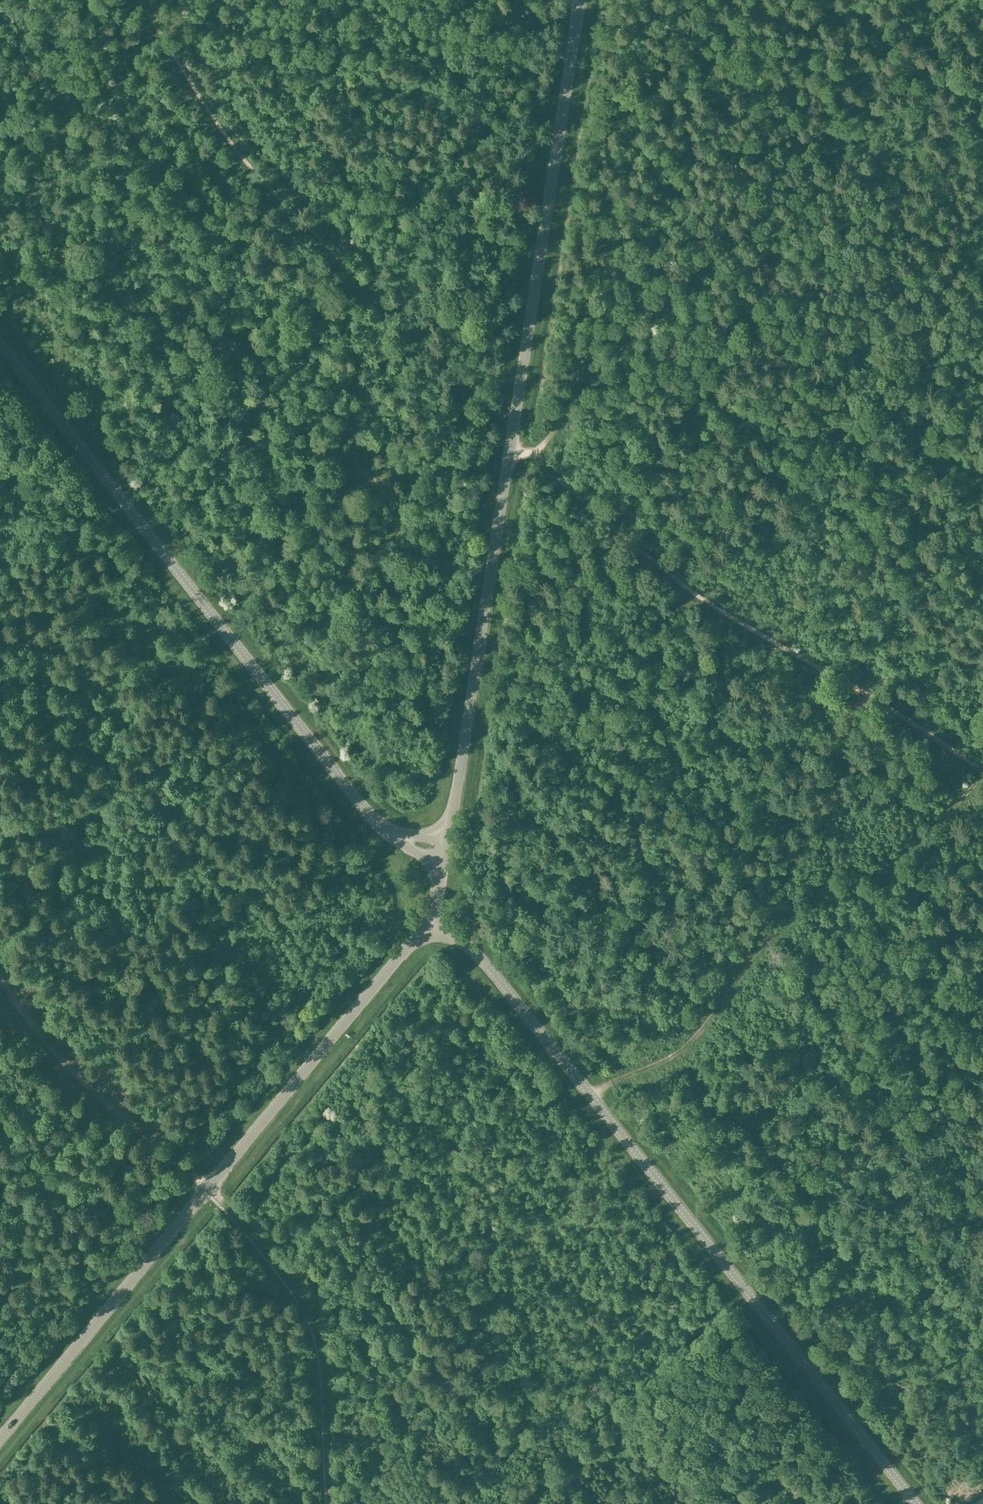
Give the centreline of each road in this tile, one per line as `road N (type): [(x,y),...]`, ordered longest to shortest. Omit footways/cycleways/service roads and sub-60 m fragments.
road 1 (tertiary): [(449,839),(580,0)]
road 2 (tertiary): [(917,1503),(489,968),(424,921)]
road 3 (tertiary): [(0,1439),(424,921)]
road 4 (tertiary): [(400,837),(355,798),(0,343)]
road 5 (track): [(532,453),(600,369),(959,0)]
road 6 (track): [(510,450),(532,453),(627,541),(730,618),(982,771)]
road 7 (track): [(591,1096),(685,1046),(787,923),(903,853),(982,772)]
road 8 (track): [(209,1186),(280,1270),(316,1334),(329,1503)]
road 9 (track): [(136,0),(254,176),(344,265)]
road 10 (track): [(209,1186),(96,1097),(0,978)]
road 11 (track): [(344,265),(367,280),(402,285),(411,328),(513,430)]

